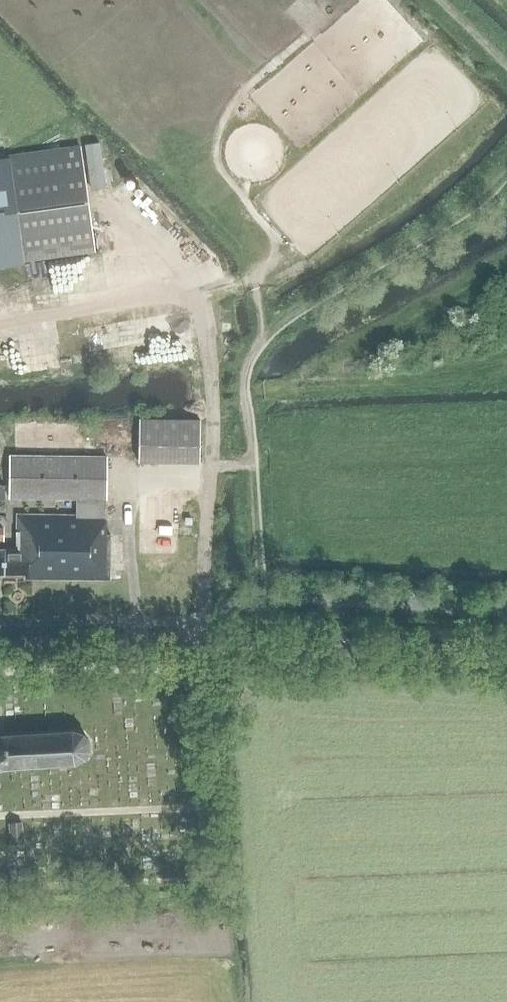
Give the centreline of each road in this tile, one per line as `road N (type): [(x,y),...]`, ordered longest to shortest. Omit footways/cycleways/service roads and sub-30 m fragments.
road 1 (unclassified): [(200,643),(208,389),(192,300),(178,295),(0,327)]
road 2 (secondary): [(200,643),(506,659)]
road 3 (secondary): [(0,647),(200,643)]

